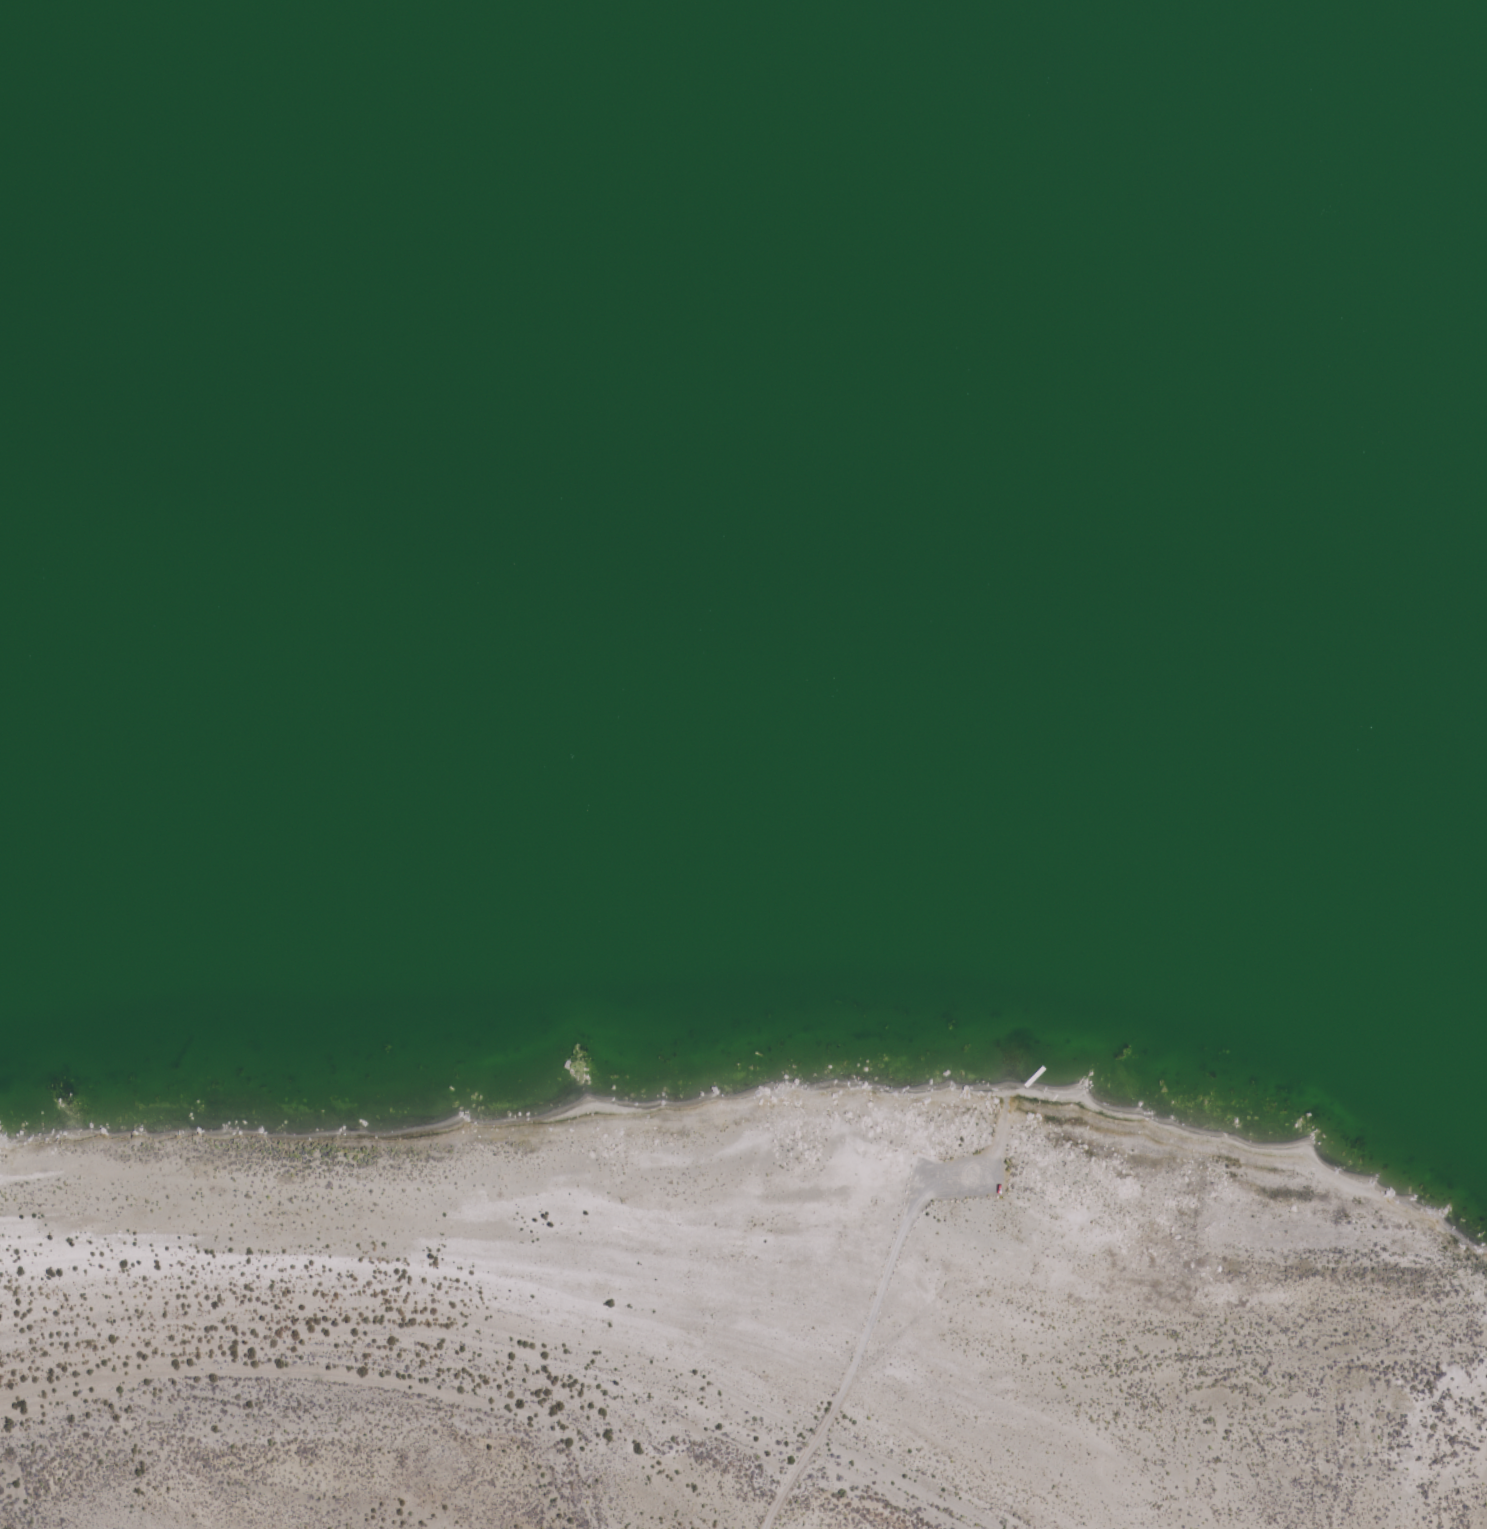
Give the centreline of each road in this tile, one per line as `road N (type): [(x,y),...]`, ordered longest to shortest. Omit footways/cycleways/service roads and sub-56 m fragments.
road 1 (track): [(764,1528),(848,1370),(913,1205),(980,1162)]

